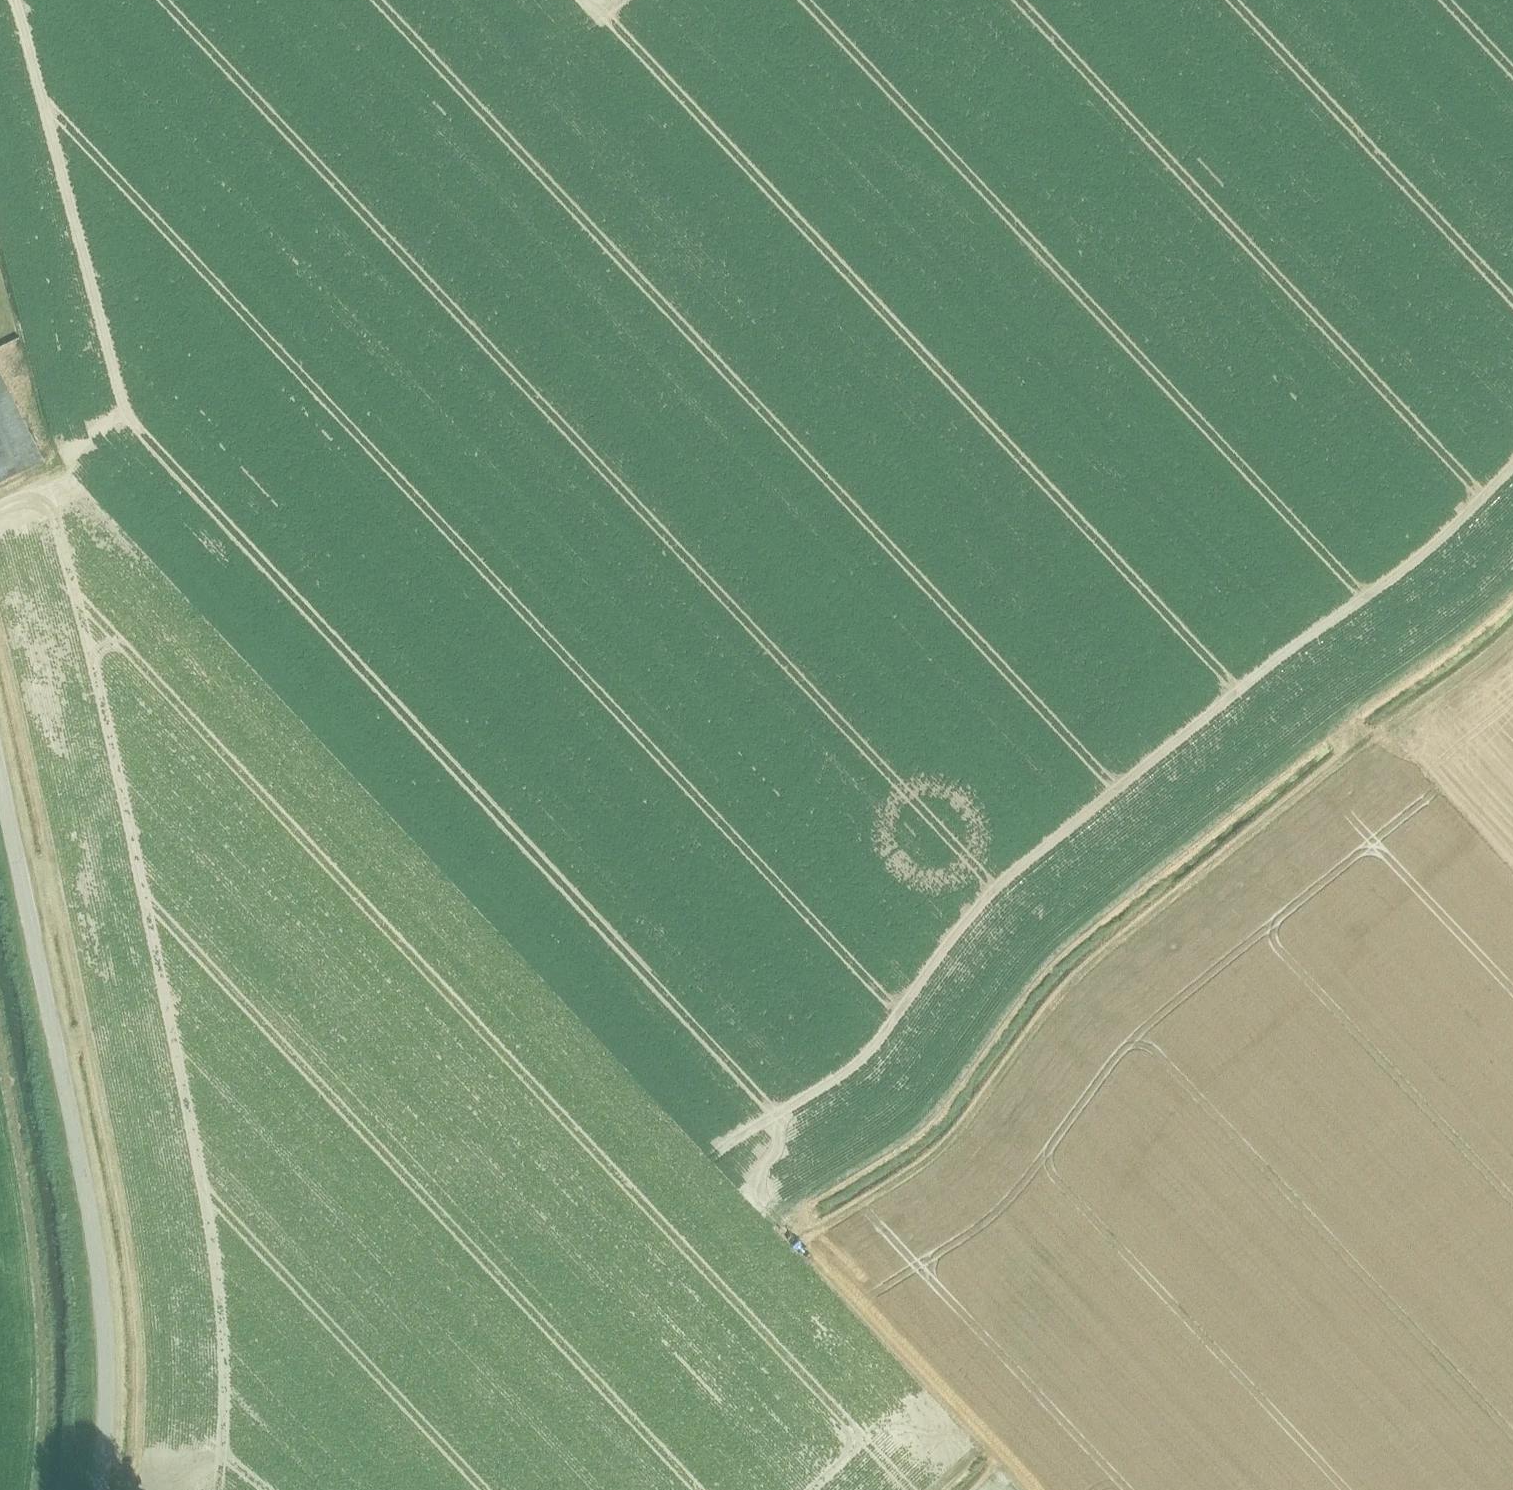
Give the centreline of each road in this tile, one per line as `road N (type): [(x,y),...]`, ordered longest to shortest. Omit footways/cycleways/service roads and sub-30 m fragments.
road 1 (unclassified): [(101,1489),(108,1360),(102,1283),(0,773)]

